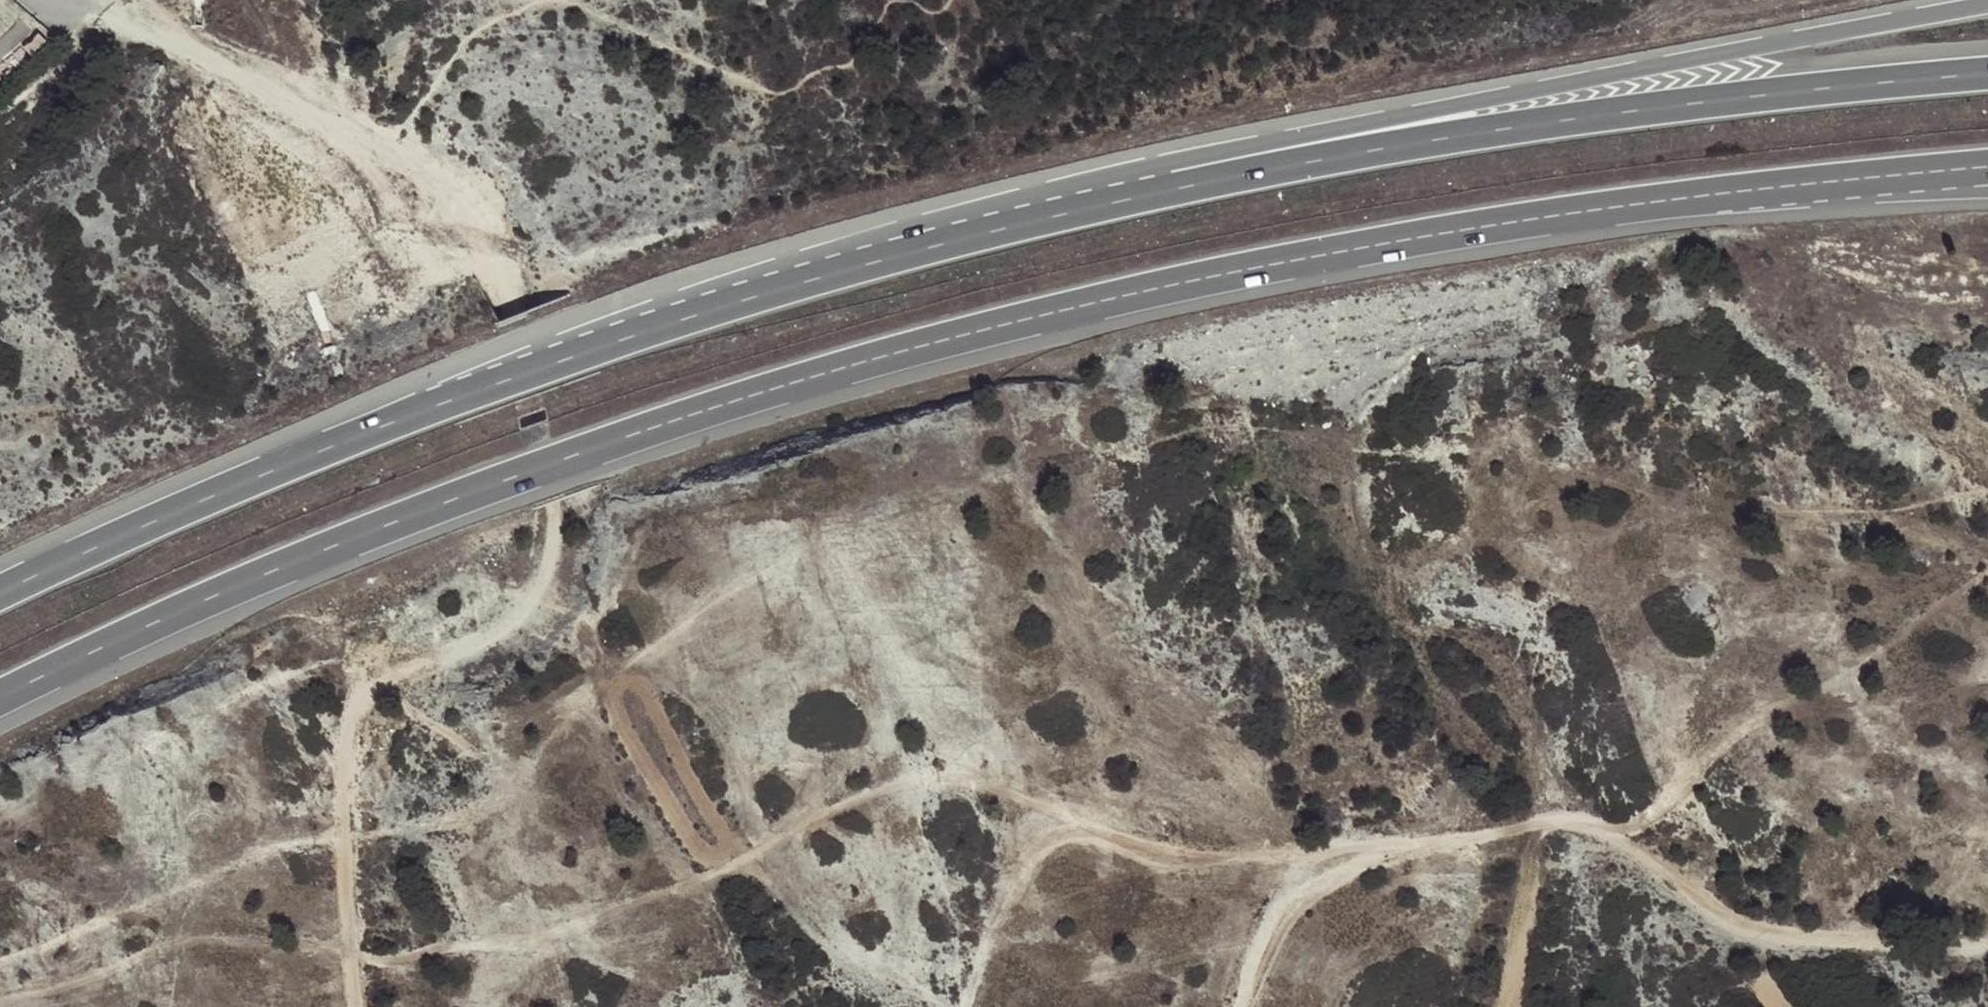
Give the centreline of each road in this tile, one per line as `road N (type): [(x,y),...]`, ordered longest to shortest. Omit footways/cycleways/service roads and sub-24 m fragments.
road 1 (motorway): [(0,701),(167,616),(752,393),(1075,307),(1377,243),(1667,200)]
road 2 (motorway): [(1987,4),(1270,140),(874,237),(569,351)]
road 3 (motorway): [(1987,74),(1673,107),(1303,164),(1093,210),(569,351)]
road 4 (track): [(0,997),(103,978),(193,937),(353,960),(476,945),(661,898),(796,831),(944,774),(1149,854),(1362,862)]
road 5 (track): [(1238,1006),(1267,932),(1362,862),(1402,843),(1573,818),(1713,917),(1963,958),(1987,949)]
road 6 (motorway): [(569,351),(118,536),(0,598)]
road 7 (track): [(556,505),(557,529),(536,580),(501,624),(439,667),(370,699),(346,763),(361,1006)]
road 8 (track): [(105,12),(345,128),(439,203),(513,303)]
road 9 (track): [(1621,851),(1736,721),(1878,649),(1987,569)]
road 10 (motorway): [(1667,200),(1987,164)]
road 11 (motorway): [(1667,200),(1987,190)]

